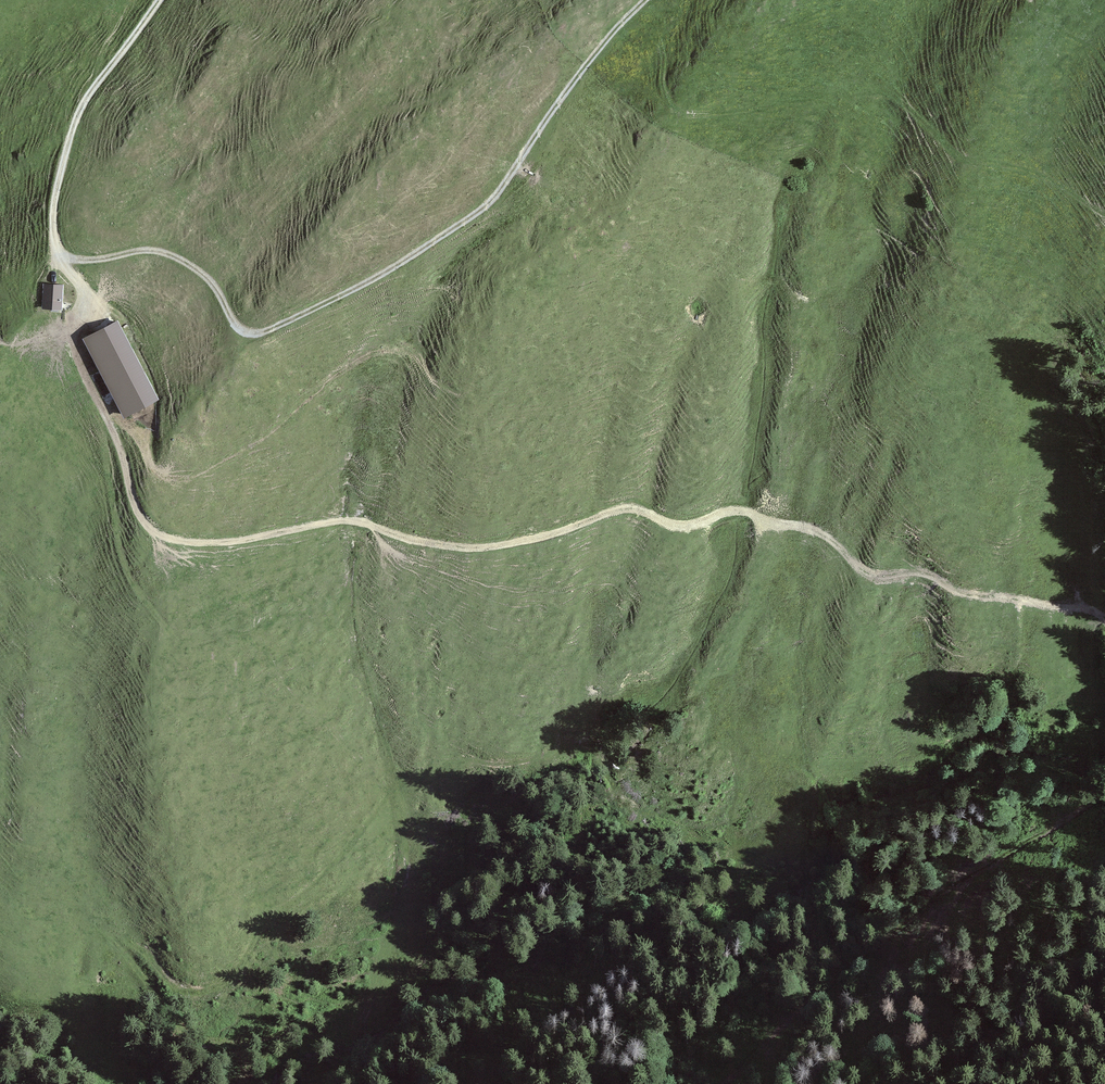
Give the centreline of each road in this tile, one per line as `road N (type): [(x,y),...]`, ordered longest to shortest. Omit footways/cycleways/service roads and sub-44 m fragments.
road 1 (track): [(62,255),(84,288),(73,336),(77,356),(137,507),(165,536),(196,541),(354,519),(465,547),(521,541),(622,507),(679,524),(741,507),(830,536),(875,574),(927,573),(970,591),(1078,608),(1104,620)]
road 2 (track): [(160,0),(77,113),(55,191),(58,251),(70,262),(158,251),(181,261),(203,274),(249,335),(407,262),(487,206),(585,66),(645,0)]
road 3 (track): [(97,930),(139,949),(179,990),(207,993),(234,978),(260,935),(410,778),(454,763),(507,765),(588,747),(616,790)]
road 4 (track): [(626,18),(655,32),(665,92),(688,115),(876,90),(909,107),(963,159),(1037,175),(1104,213)]
road 5 (track): [(1104,795),(941,895),(727,1083)]
road 6 (track): [(97,930),(189,1035),(259,1040),(355,1010)]

